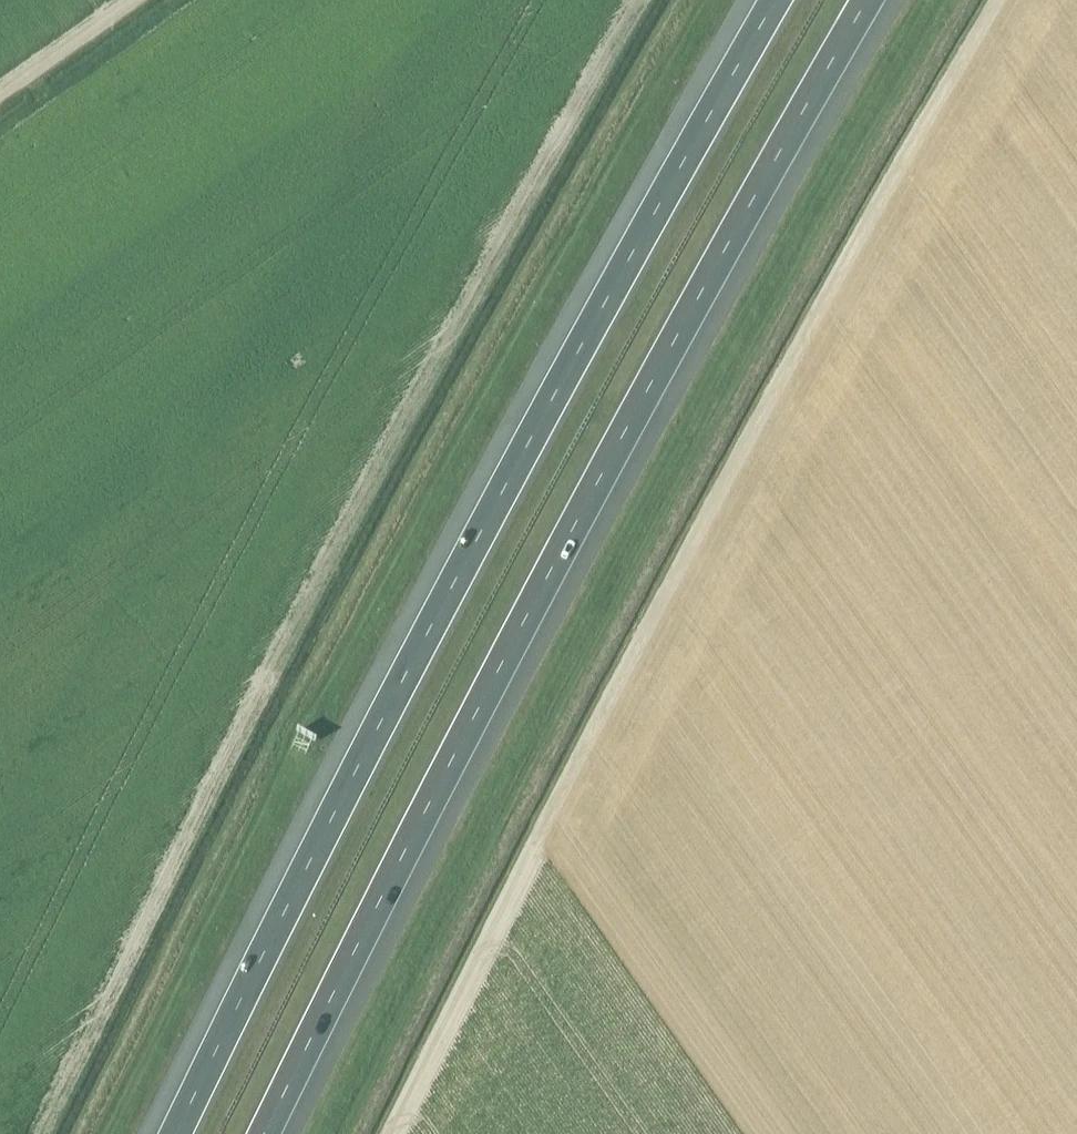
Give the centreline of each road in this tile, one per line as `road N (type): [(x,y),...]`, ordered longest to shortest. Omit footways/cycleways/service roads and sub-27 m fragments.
road 1 (motorway): [(264,1133),(503,656),(867,0)]
road 2 (motorway): [(776,0),(434,616),(176,1133)]
road 3 (track): [(129,0),(0,91)]

